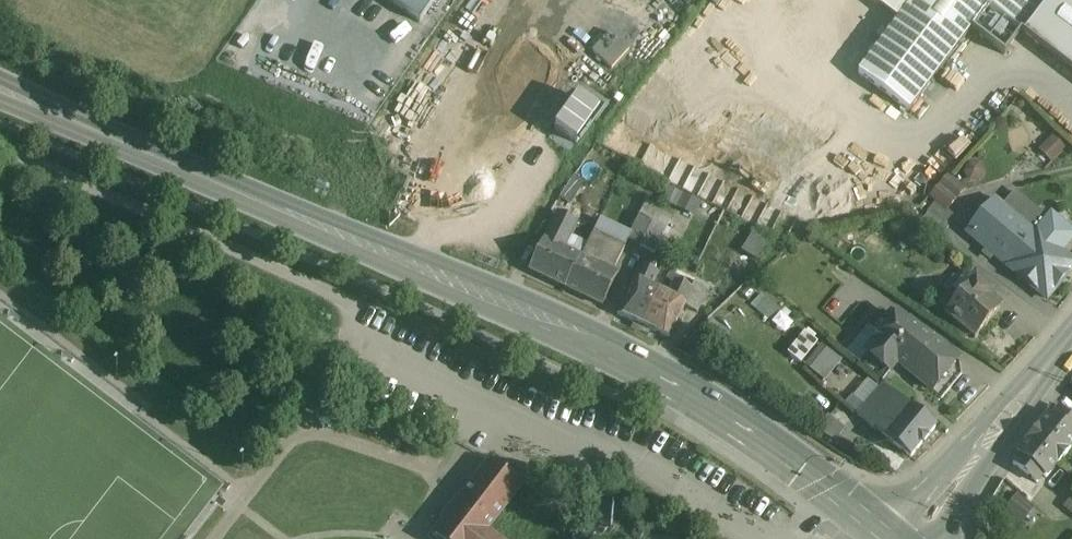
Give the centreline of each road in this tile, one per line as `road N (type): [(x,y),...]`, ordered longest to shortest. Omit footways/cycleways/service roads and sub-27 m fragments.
road 1 (secondary): [(410,268),(695,400),(884,538)]
road 2 (secondary): [(0,90),(410,268)]
road 3 (secondary): [(410,268),(540,66),(603,0)]
road 4 (secondary): [(901,538),(1071,334)]

